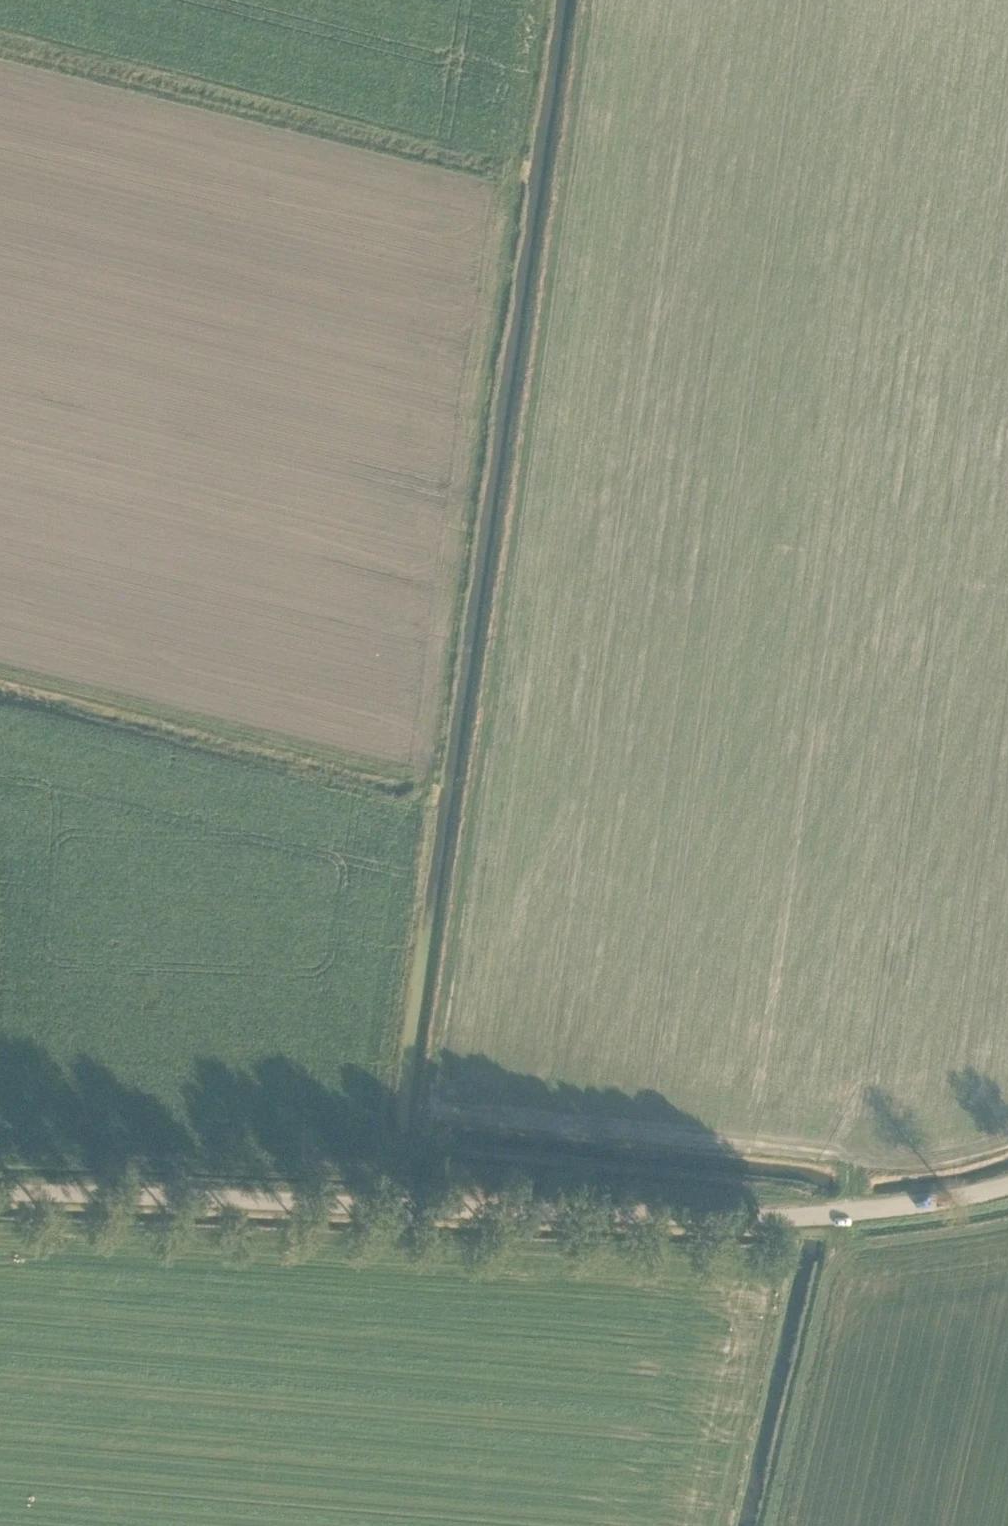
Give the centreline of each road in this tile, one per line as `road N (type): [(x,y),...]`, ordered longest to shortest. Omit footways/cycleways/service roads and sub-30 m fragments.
road 1 (tertiary): [(0,1188),(720,1217),(888,1205),(1007,1182)]

